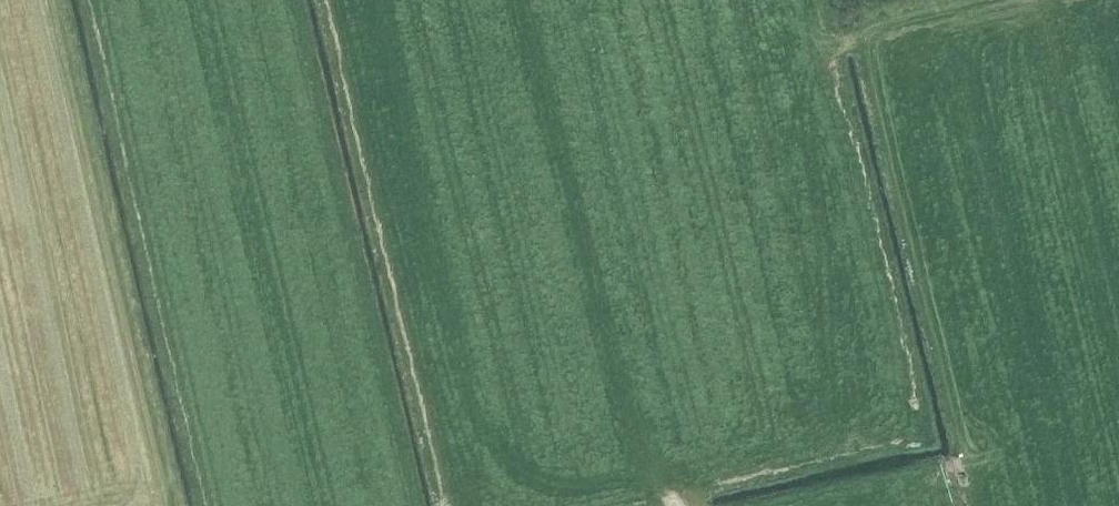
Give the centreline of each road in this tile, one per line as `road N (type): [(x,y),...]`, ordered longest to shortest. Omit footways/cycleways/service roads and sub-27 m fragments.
road 1 (unclassified): [(956,445),(861,46),(869,21),(988,0)]

